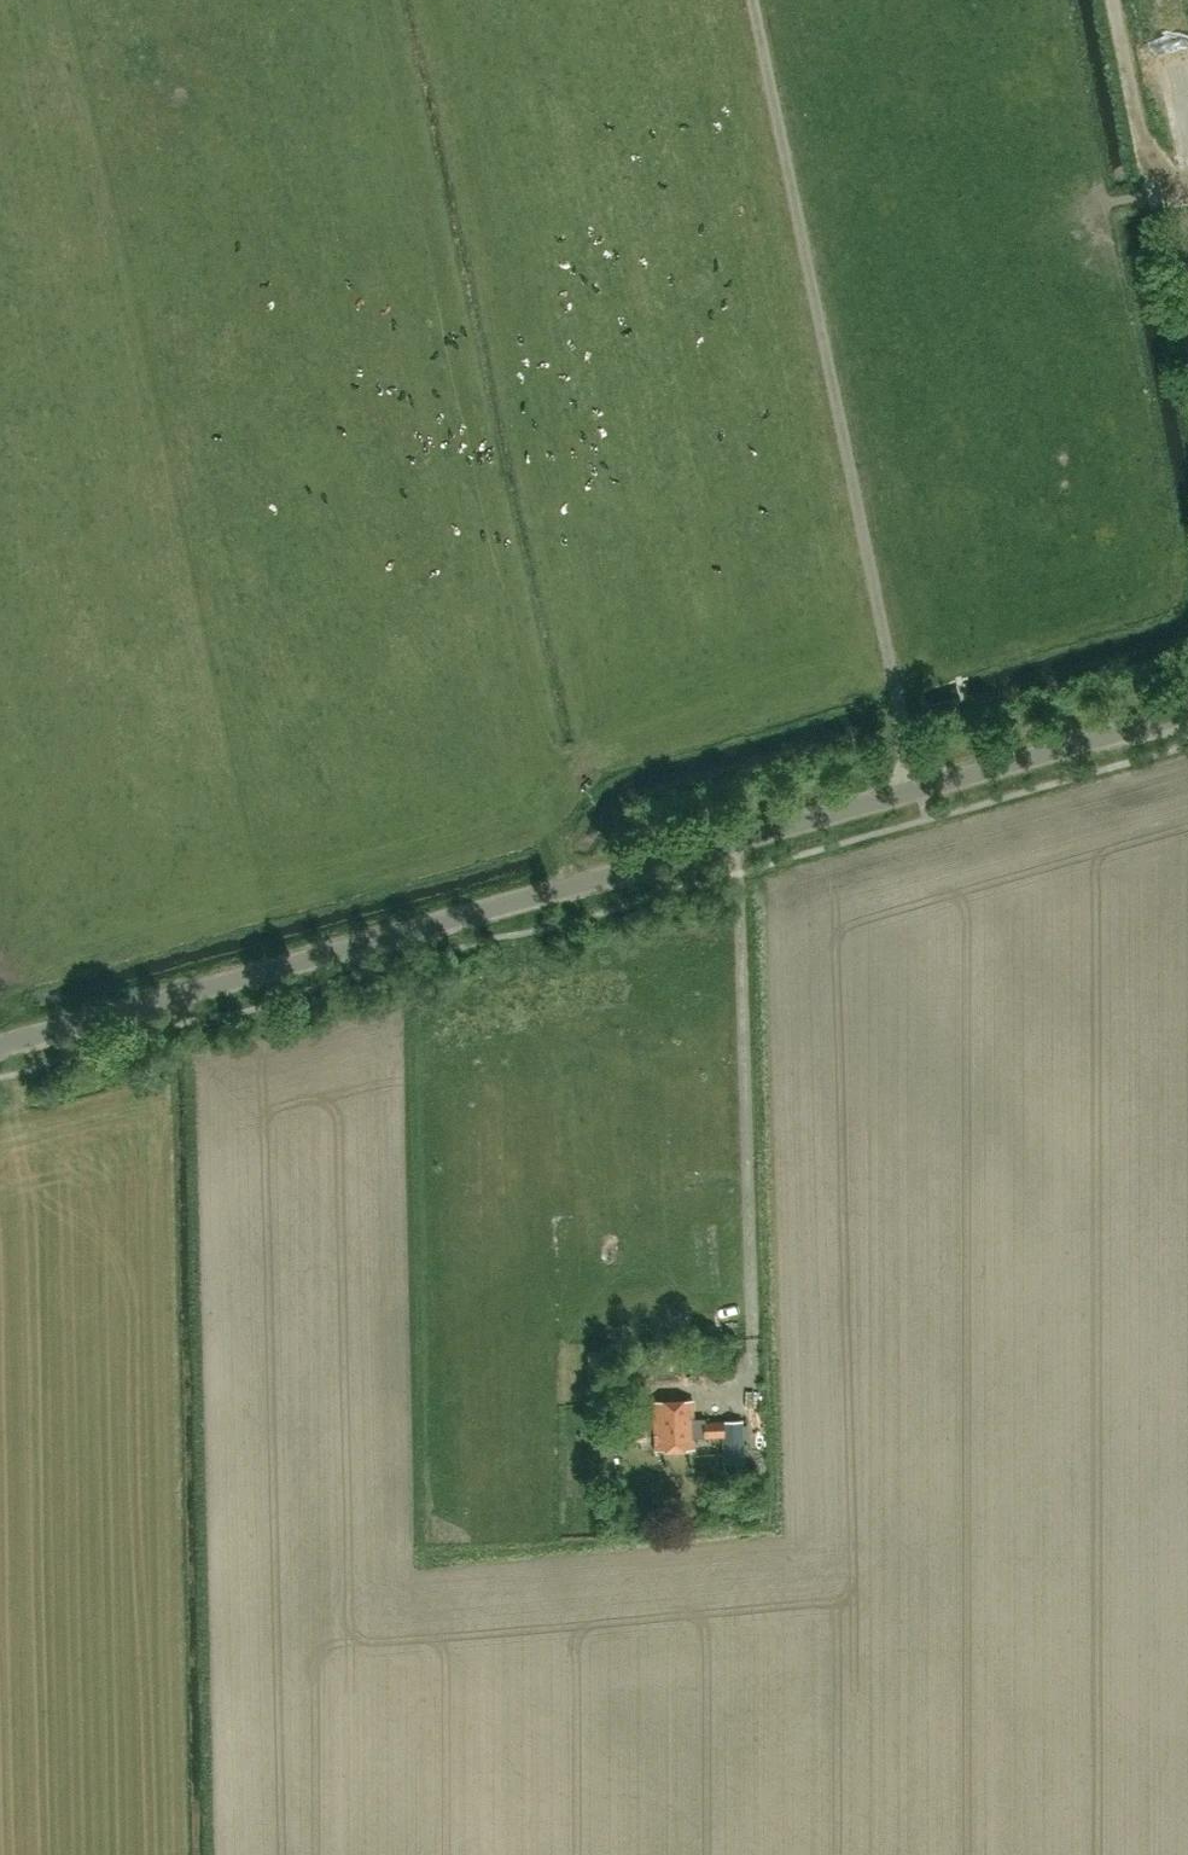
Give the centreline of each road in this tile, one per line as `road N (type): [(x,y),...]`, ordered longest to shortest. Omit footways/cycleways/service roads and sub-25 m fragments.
road 1 (unclassified): [(0,1043),(1187,710)]

